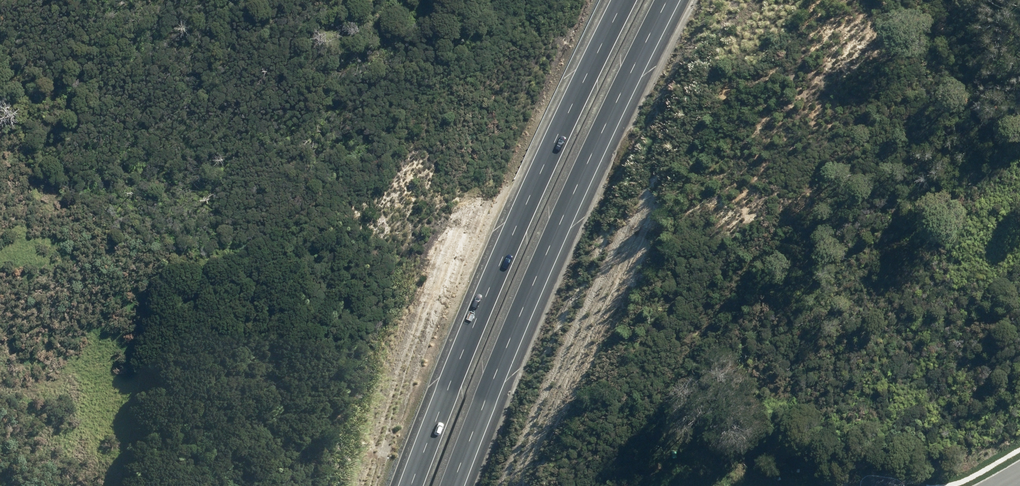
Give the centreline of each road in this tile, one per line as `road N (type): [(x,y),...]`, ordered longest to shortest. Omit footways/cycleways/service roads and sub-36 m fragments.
road 1 (motorway): [(410,485),(542,170),(625,0)]
road 2 (motorway): [(667,0),(577,187),(453,485)]

